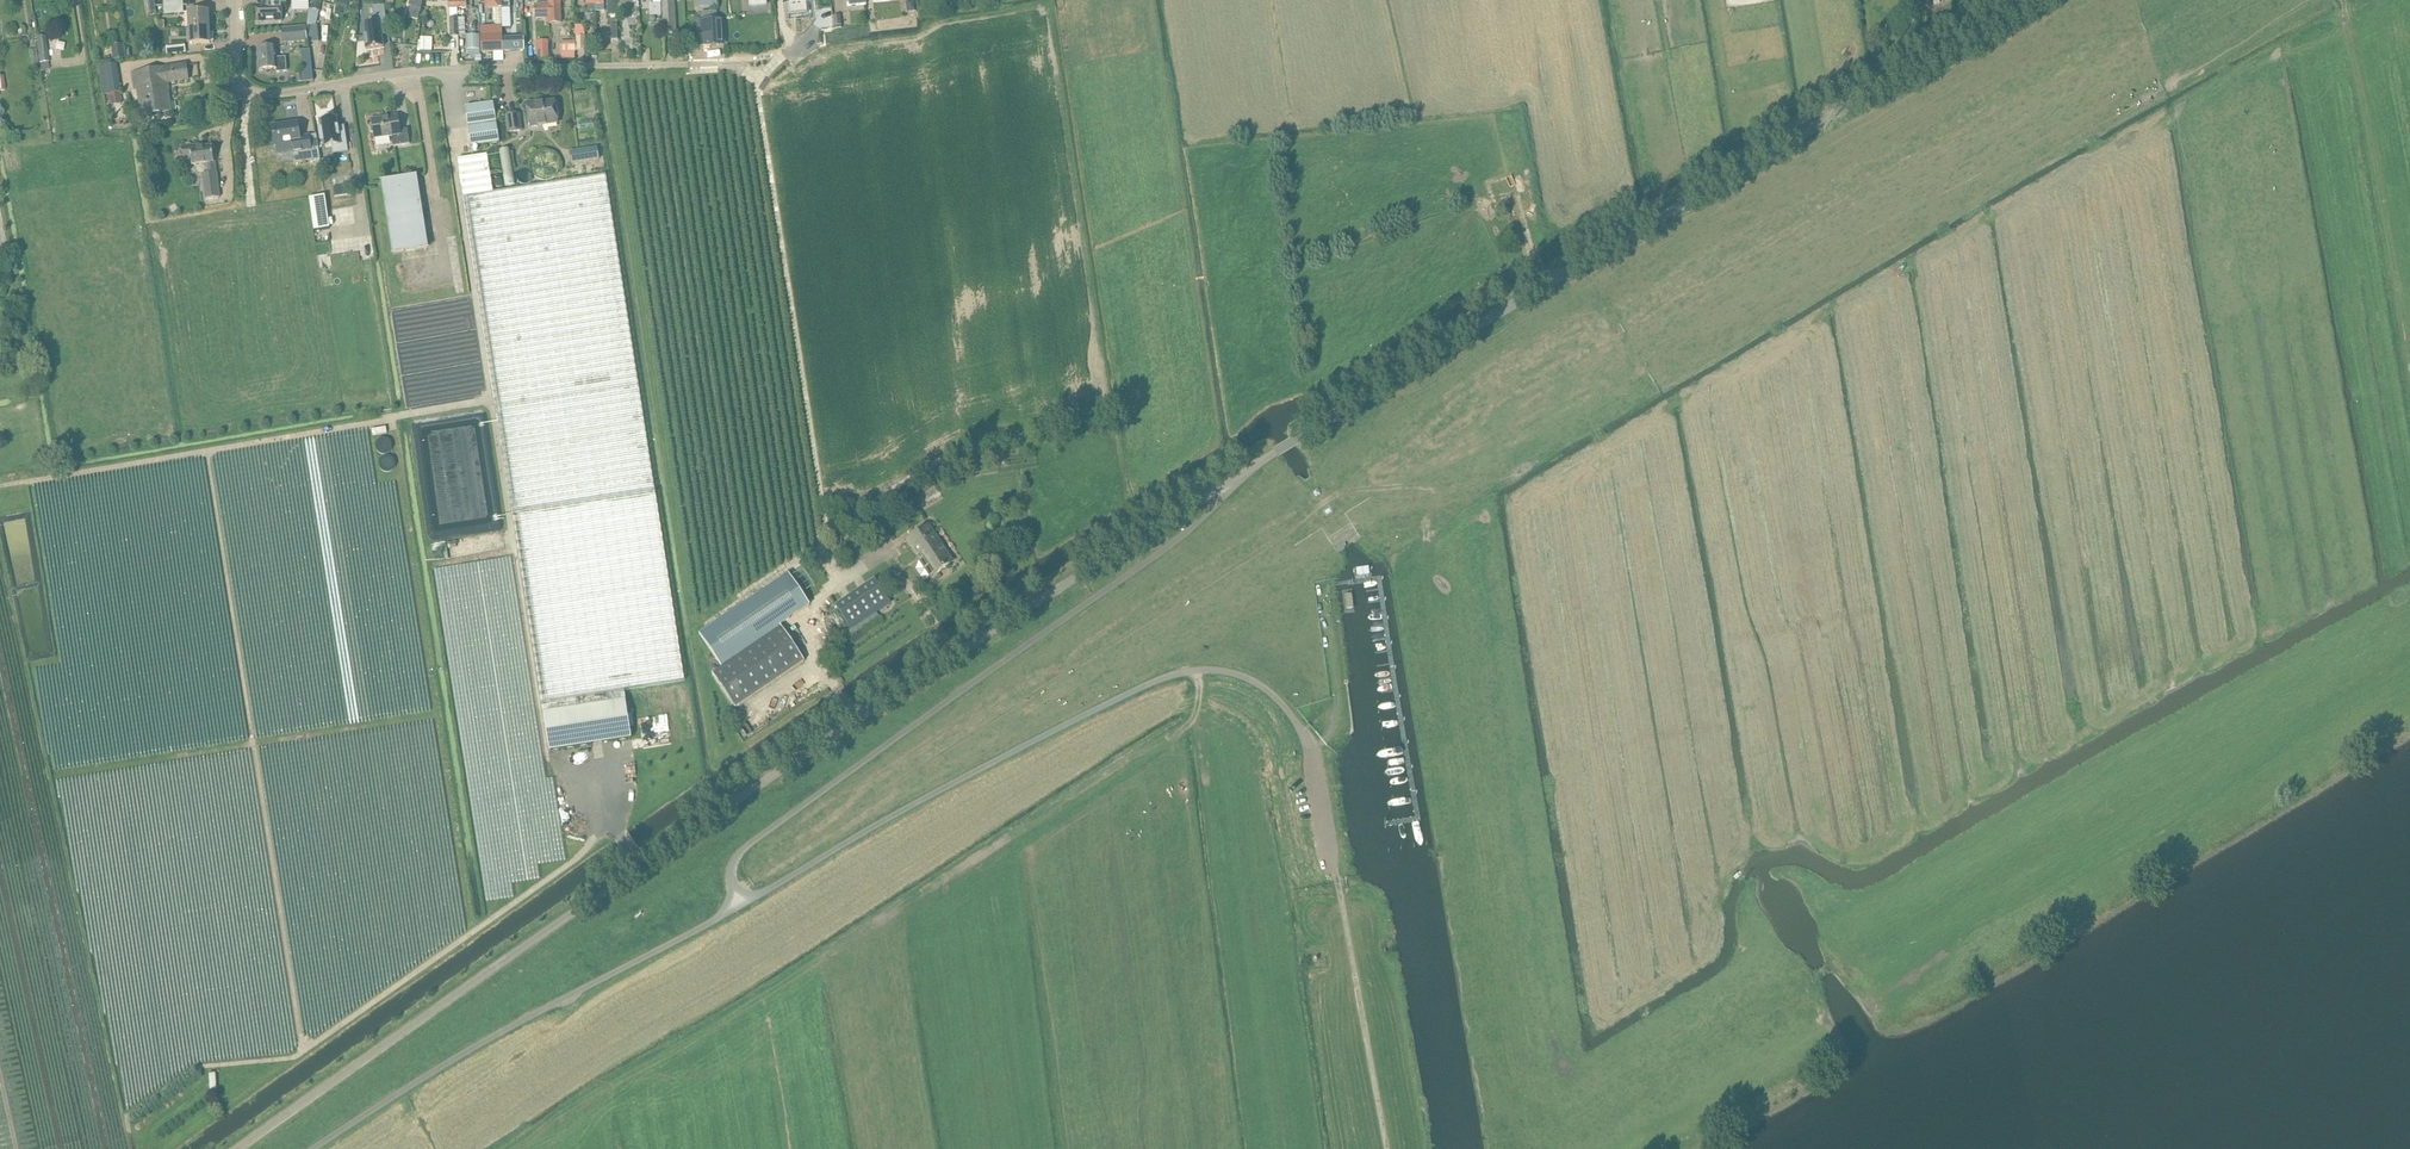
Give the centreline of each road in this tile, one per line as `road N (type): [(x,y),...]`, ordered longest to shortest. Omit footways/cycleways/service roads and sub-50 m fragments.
road 1 (unclassified): [(243,1148),(720,814),(1234,479)]
road 2 (unclassified): [(1234,479),(1607,249),(2045,0)]
road 3 (unclassified): [(740,917),(1012,756),(1115,704),(1204,675),(1248,683),(1282,712),(1312,768),(1335,872)]
road 4 (unclassified): [(740,917),(742,883),(762,846),(1176,545),(1234,479)]
road 5 (residential): [(685,65),(395,73),(268,96),(247,90),(237,75),(235,0)]
road 6 (unclassified): [(328,1148),(740,917)]

